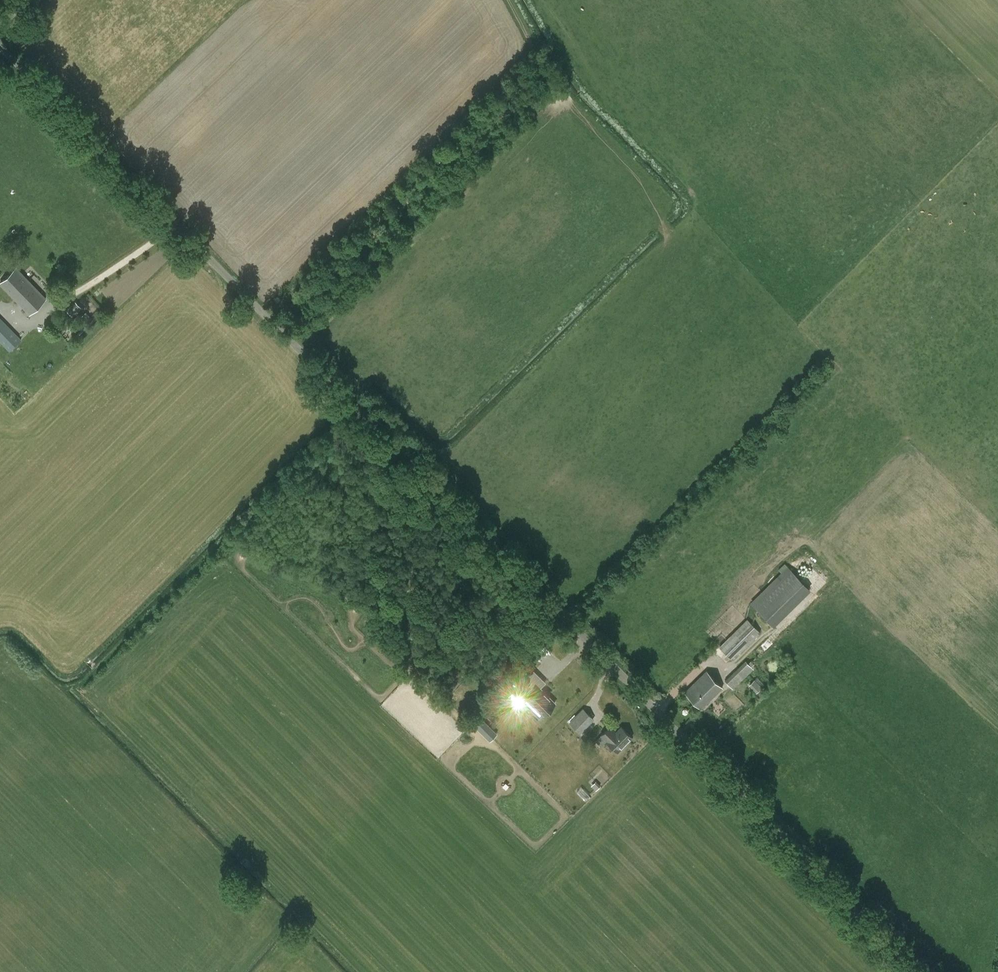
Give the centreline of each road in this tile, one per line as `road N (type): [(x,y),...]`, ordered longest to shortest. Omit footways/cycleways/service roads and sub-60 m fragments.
road 1 (unclassified): [(916,971),(0,47)]

